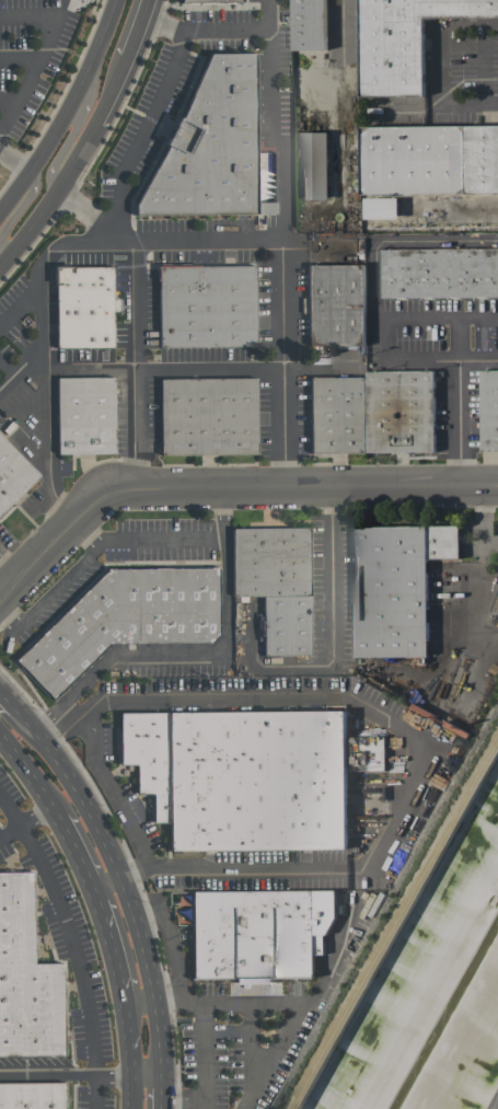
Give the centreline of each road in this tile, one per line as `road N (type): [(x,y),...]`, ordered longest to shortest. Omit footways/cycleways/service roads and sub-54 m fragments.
road 1 (residential): [(0,594),(102,490),(497,486)]
road 2 (primary): [(163,1074),(148,964),(121,879),(58,760),(15,708)]
road 3 (tertiary): [(115,0),(30,169),(0,204)]
road 4 (tertiary): [(0,263),(99,123)]
road 5 (primary): [(92,890),(125,1008)]

